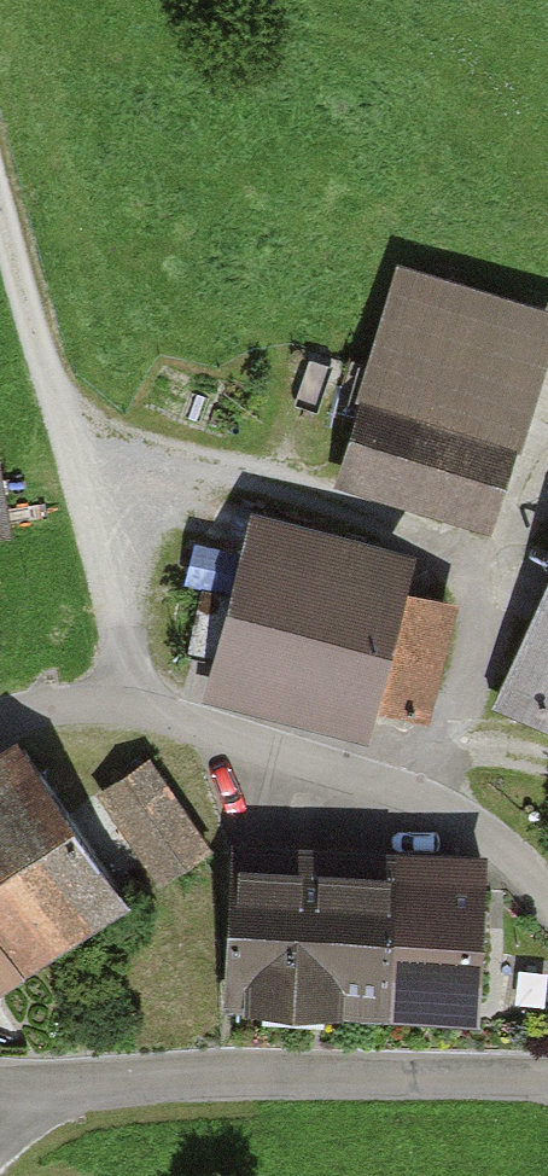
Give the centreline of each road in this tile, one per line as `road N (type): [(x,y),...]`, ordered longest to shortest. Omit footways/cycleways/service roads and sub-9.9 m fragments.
road 1 (unclassified): [(0,731),(115,713),(301,765),(433,809),(503,856),(547,904)]
road 2 (residential): [(547,1085),(0,1091)]
road 3 (track): [(115,713),(110,605),(0,242)]
road 4 (track): [(49,405),(135,450),(217,472)]

